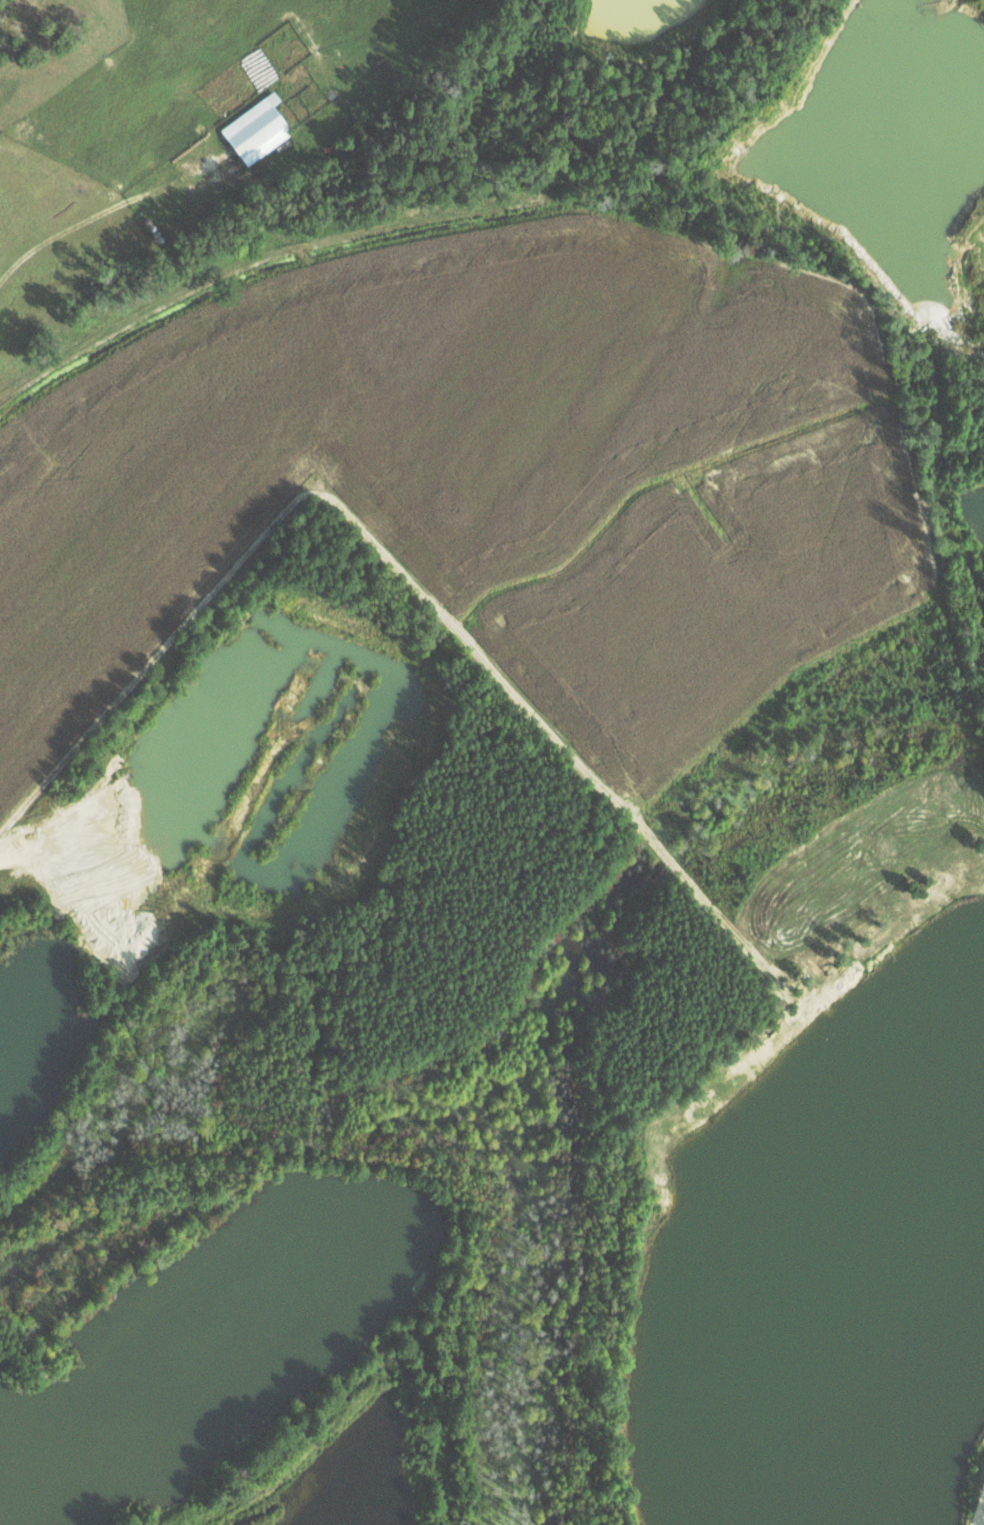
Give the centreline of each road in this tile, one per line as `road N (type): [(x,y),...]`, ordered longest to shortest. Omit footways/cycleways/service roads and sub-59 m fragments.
road 1 (residential): [(185,1524),(290,1437),(424,1301),(461,1246),(458,1214),(420,1174),(325,1161),(304,1149),(300,1116),(316,1035),(305,974),(272,948),(170,917),(135,888),(42,846),(0,851)]

